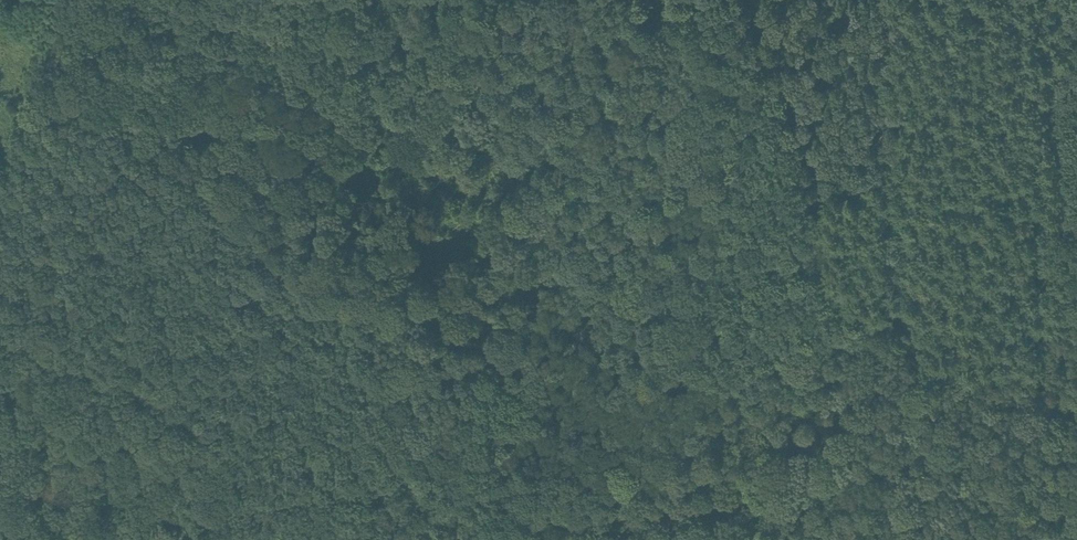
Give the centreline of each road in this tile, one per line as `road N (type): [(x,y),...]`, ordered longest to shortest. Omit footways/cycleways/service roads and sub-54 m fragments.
road 1 (track): [(376,539),(397,485),(444,451),(474,448),(552,480),(608,466),(630,441),(708,259),(716,222),(721,98),(690,0)]
road 2 (track): [(914,539),(920,356),(885,247),(878,0)]
road 3 (track): [(880,32),(999,238),(1031,329)]

